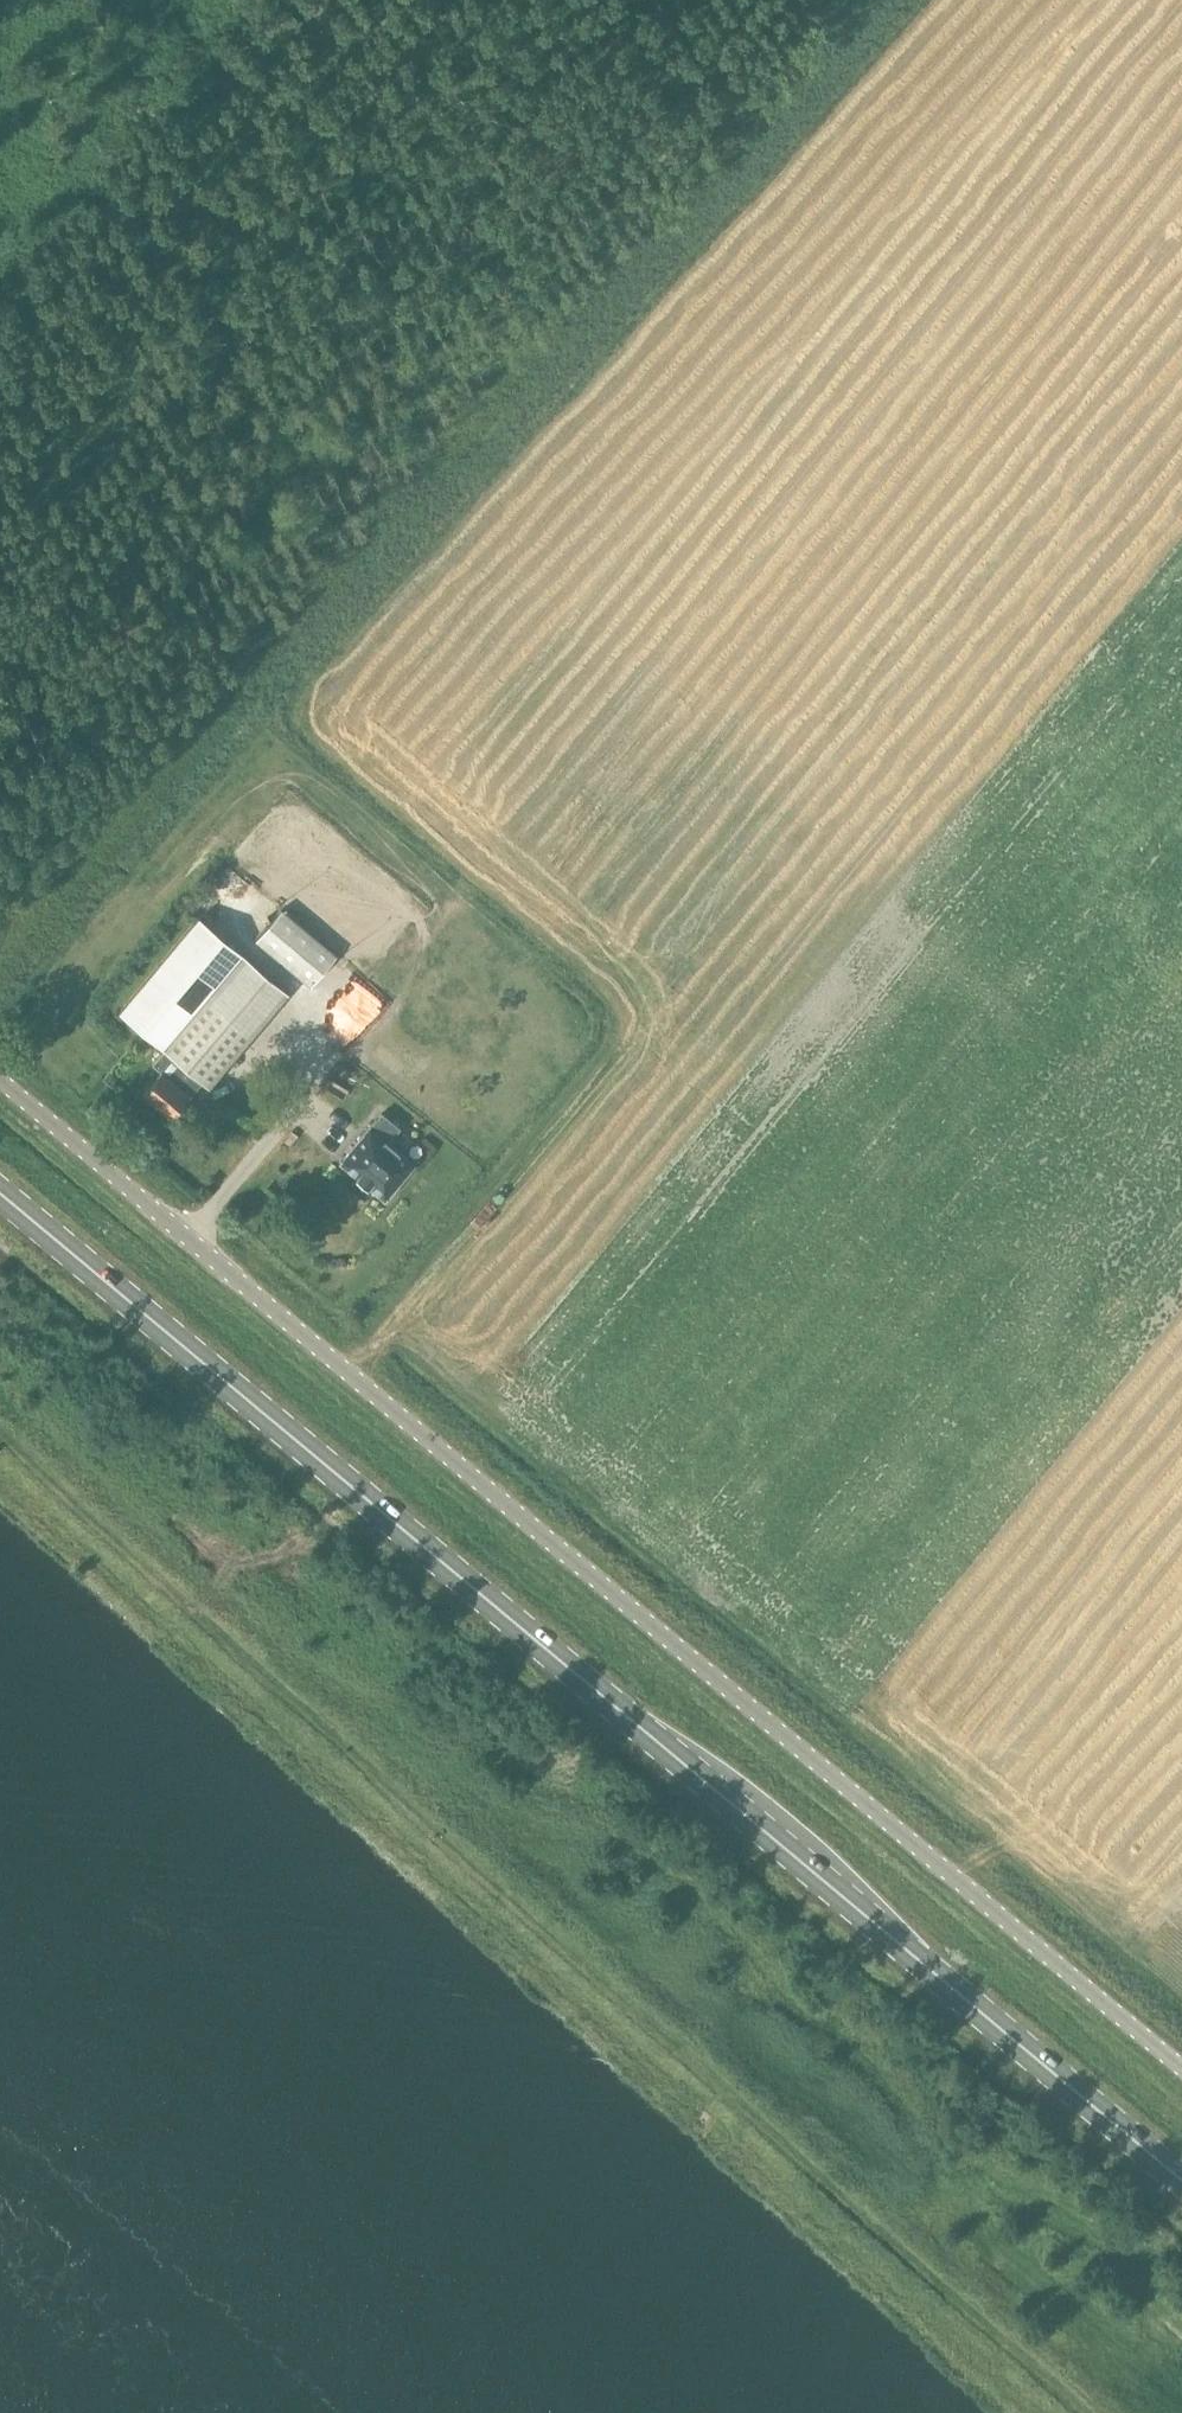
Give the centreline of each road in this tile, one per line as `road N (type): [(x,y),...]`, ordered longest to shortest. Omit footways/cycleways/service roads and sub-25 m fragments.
road 1 (primary): [(1181,2182),(0,1195)]
road 2 (unclassified): [(1181,2068),(0,1081)]

